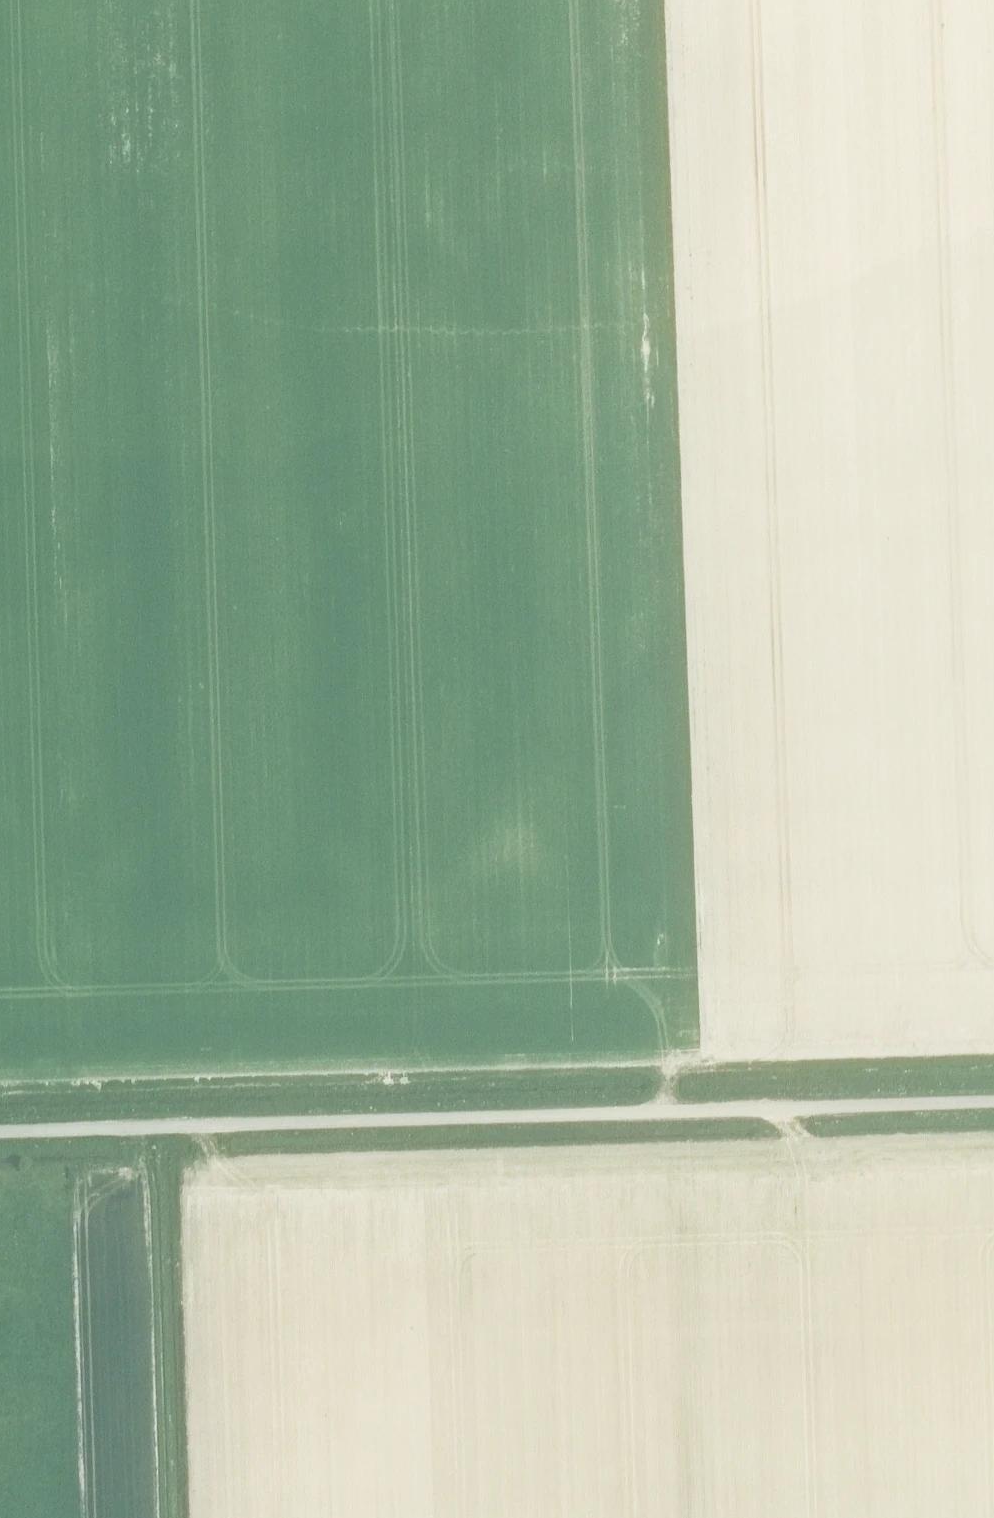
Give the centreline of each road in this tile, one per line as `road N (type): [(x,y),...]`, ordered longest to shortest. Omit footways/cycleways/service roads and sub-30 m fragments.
road 1 (unclassified): [(0,1133),(993,1099)]

